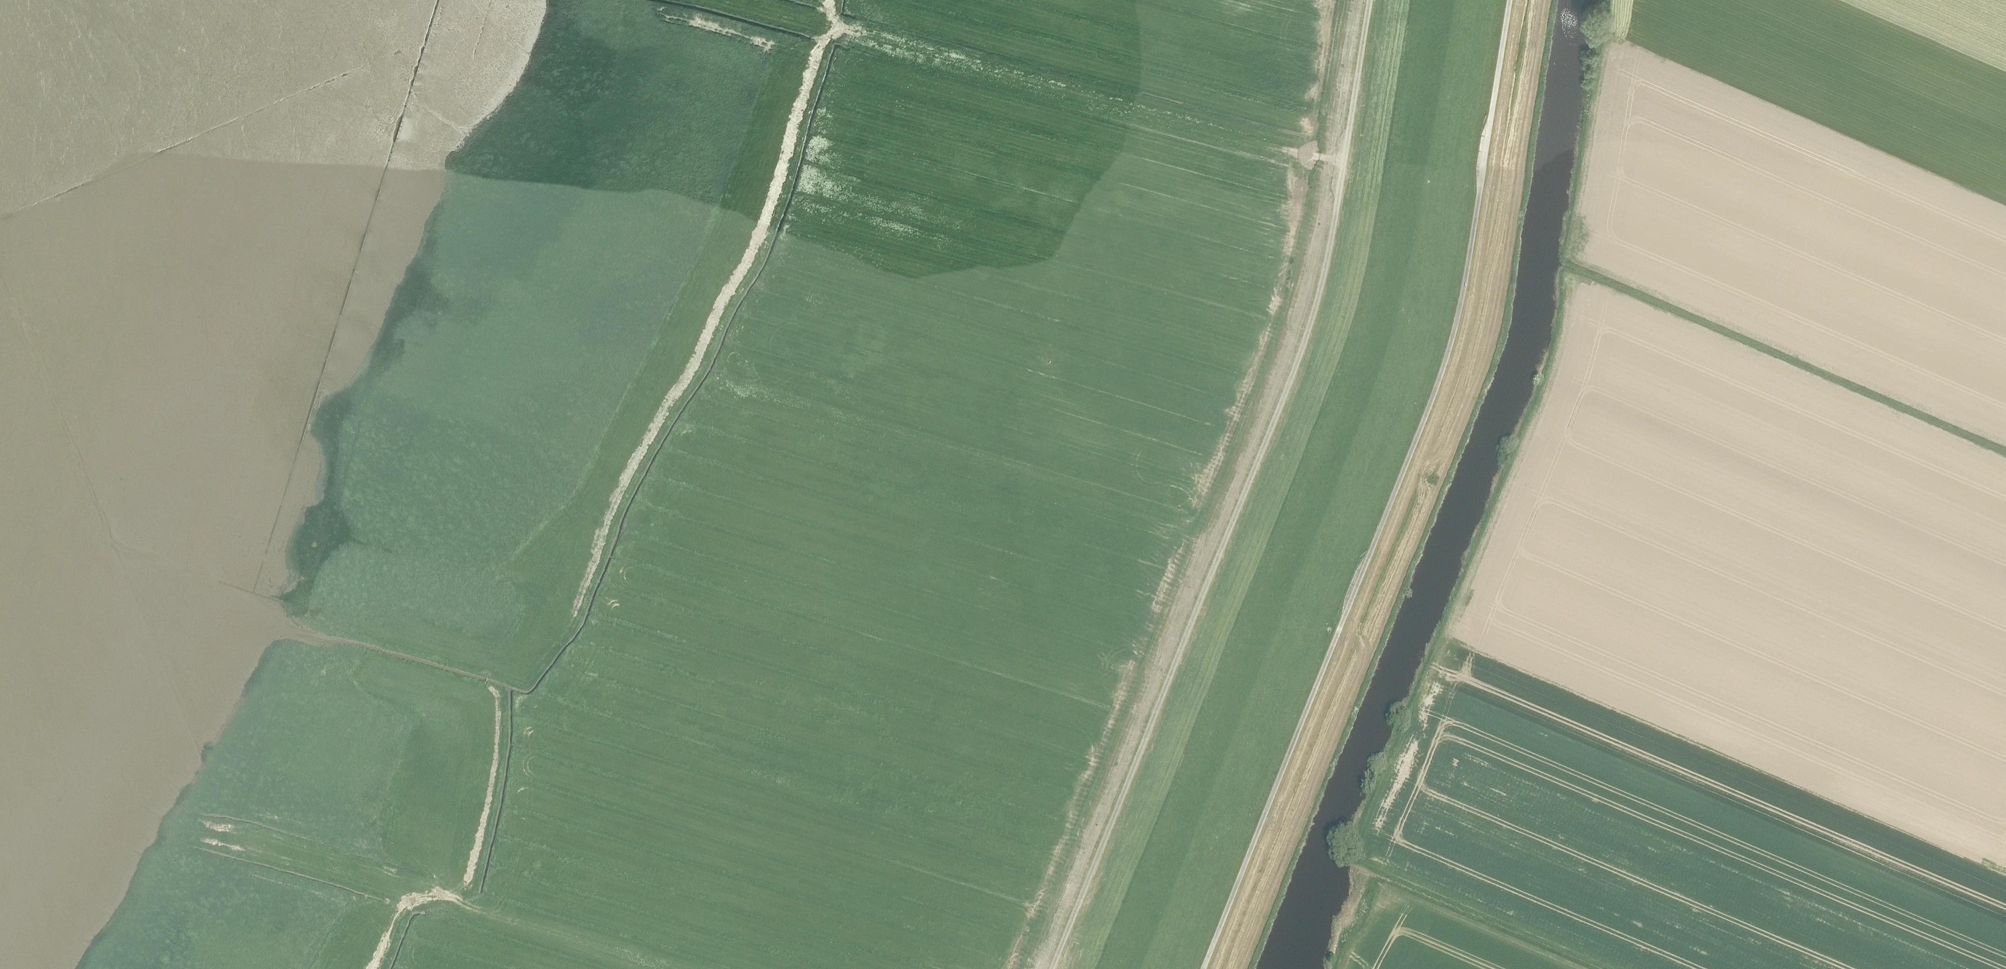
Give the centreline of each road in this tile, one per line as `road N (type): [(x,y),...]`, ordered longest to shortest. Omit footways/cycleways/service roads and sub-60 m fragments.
road 1 (track): [(1052,968),(1301,349),(1334,232),(1372,0)]
road 2 (track): [(1517,0),(1470,317),(1204,968)]

